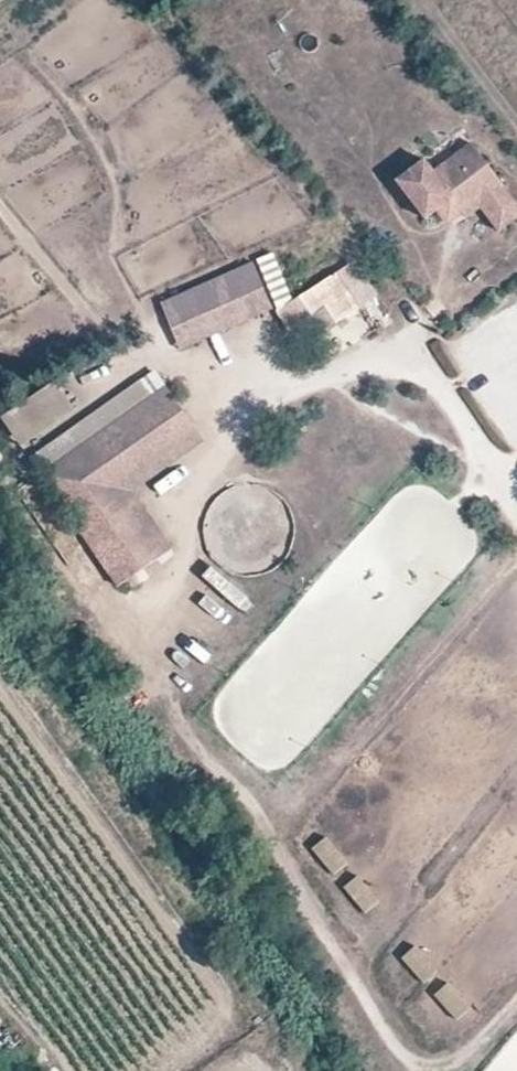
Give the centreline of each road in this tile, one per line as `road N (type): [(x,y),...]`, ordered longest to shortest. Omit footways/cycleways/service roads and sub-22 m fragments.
road 1 (track): [(411,1070),(270,842),(192,741),(144,643),(152,615),(183,578)]

